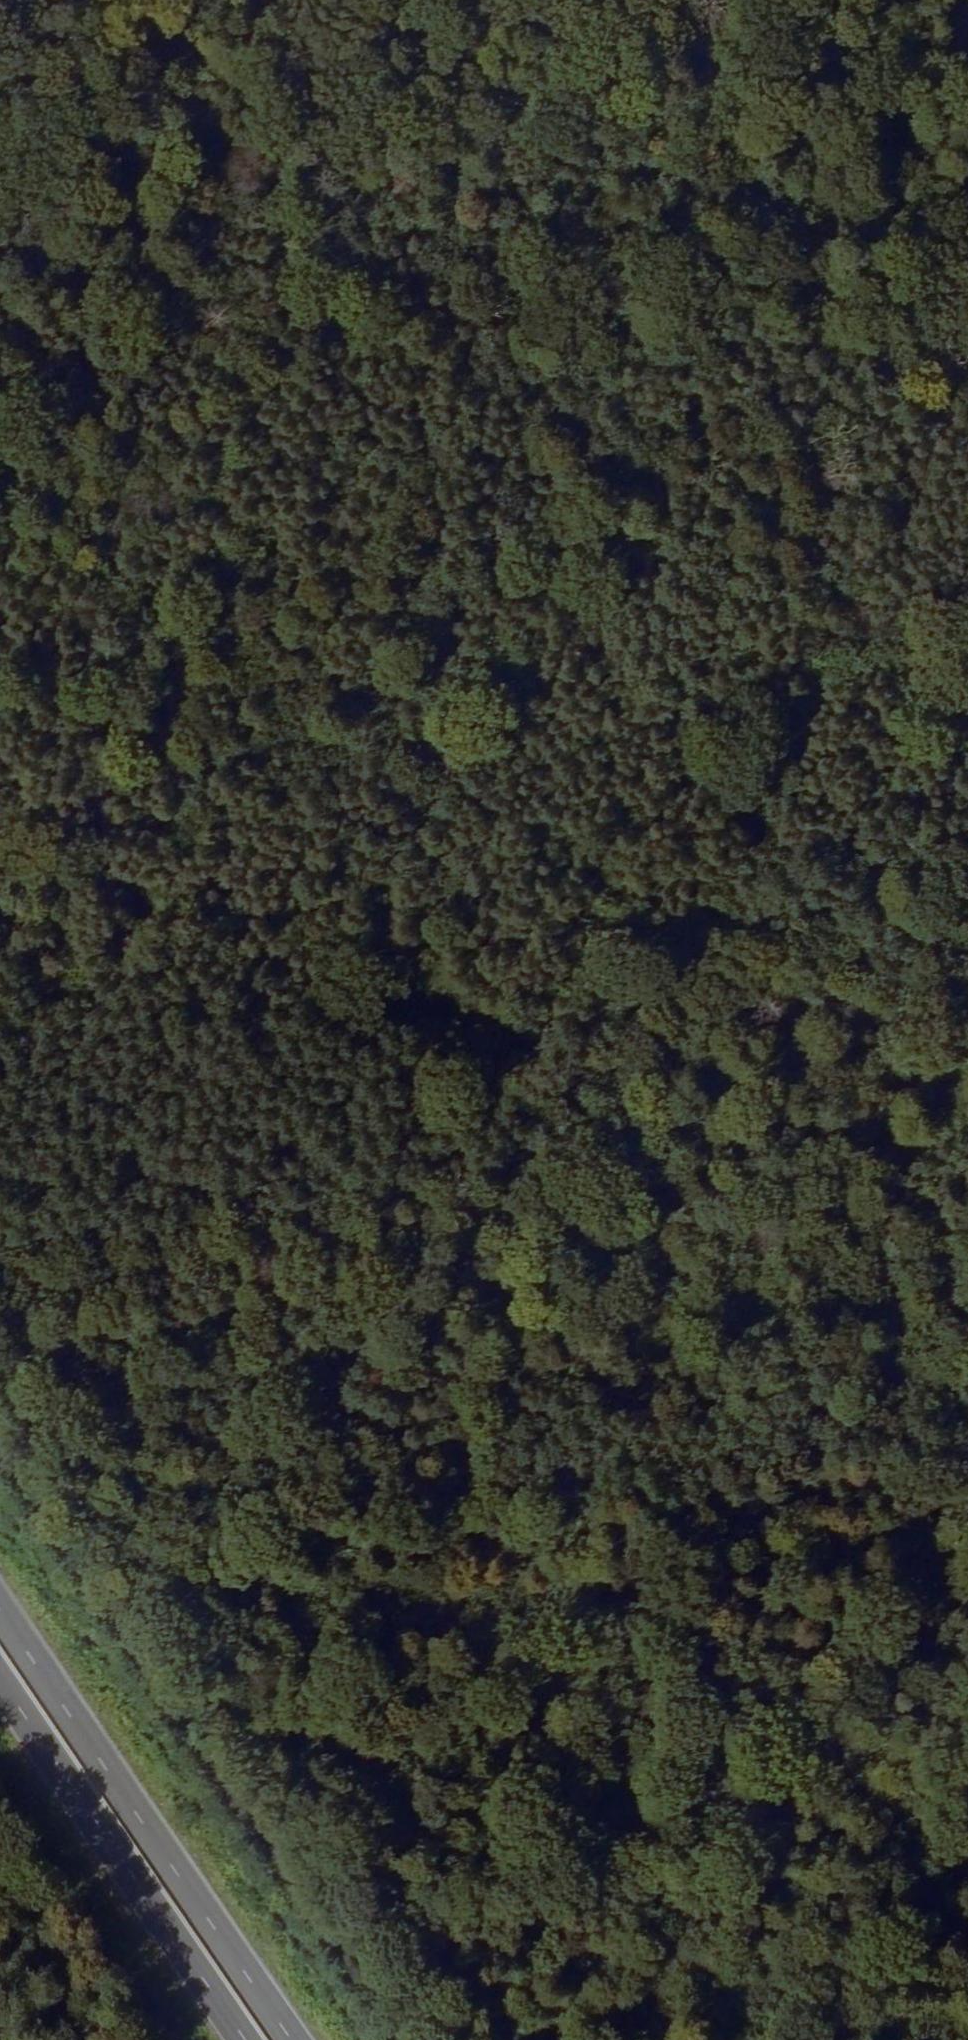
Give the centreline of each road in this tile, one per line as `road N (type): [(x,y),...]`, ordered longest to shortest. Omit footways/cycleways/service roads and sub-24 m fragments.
road 1 (trunk): [(290,2039),(0,1612)]
road 2 (trunk): [(0,1678),(243,2039)]

